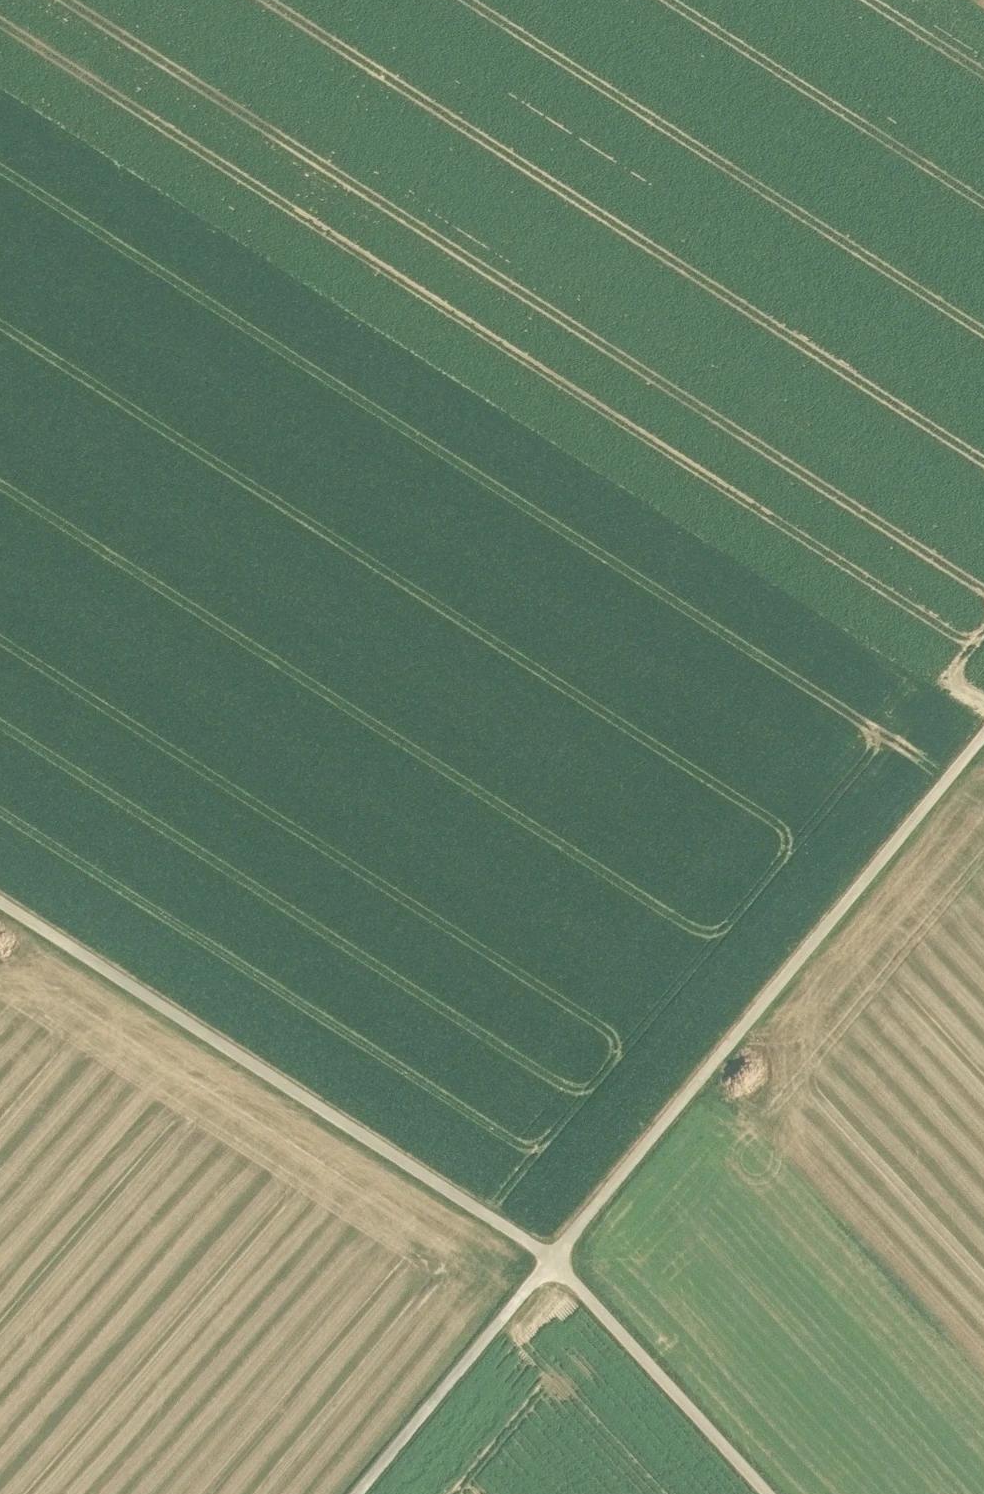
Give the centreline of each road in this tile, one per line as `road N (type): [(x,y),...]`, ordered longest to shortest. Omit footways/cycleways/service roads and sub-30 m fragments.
road 1 (track): [(983,736),(357,1493)]
road 2 (track): [(770,1493),(554,1262),(0,907)]

